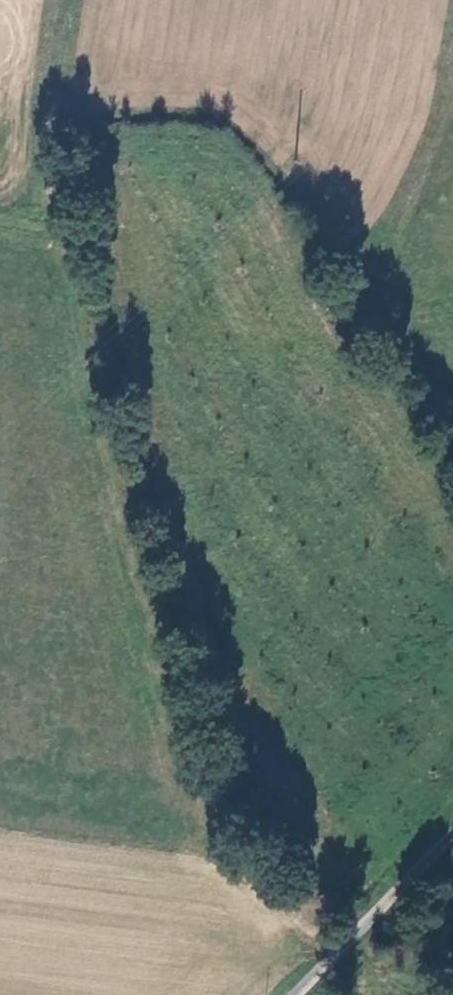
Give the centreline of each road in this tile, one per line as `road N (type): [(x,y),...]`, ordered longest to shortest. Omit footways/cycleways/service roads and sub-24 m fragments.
road 1 (unclassified): [(452,835),(294,994)]

